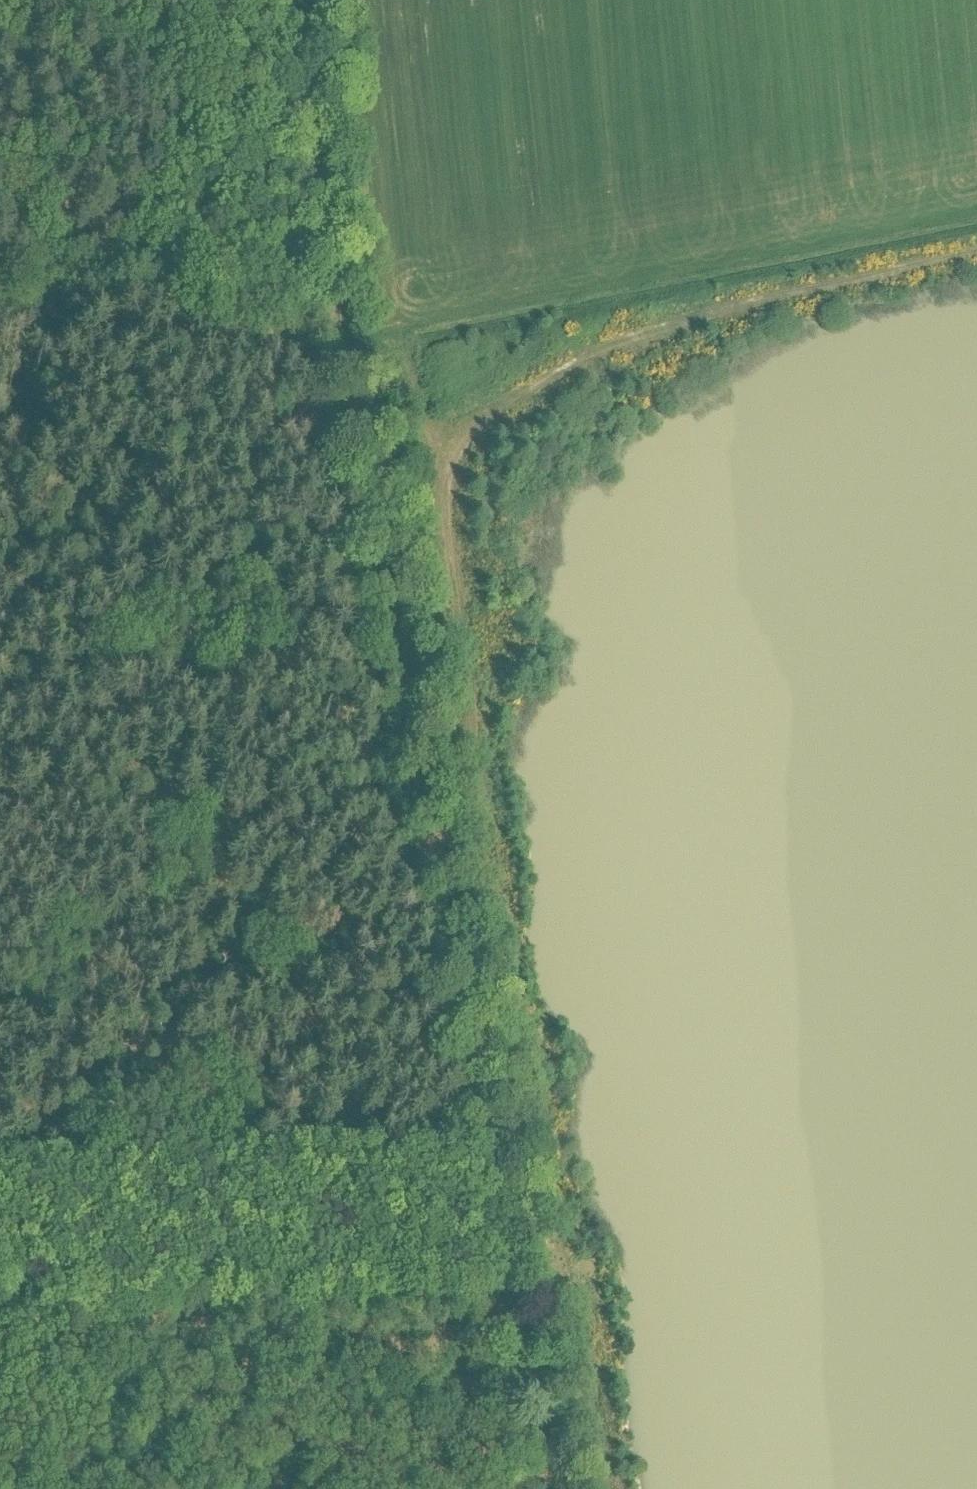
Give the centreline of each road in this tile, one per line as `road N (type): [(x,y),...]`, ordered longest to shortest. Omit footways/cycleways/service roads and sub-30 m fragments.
road 1 (track): [(0,1326),(515,1301),(339,292),(309,0)]
road 2 (track): [(492,835),(449,466),(528,392),(623,346),(768,299),(976,254)]

